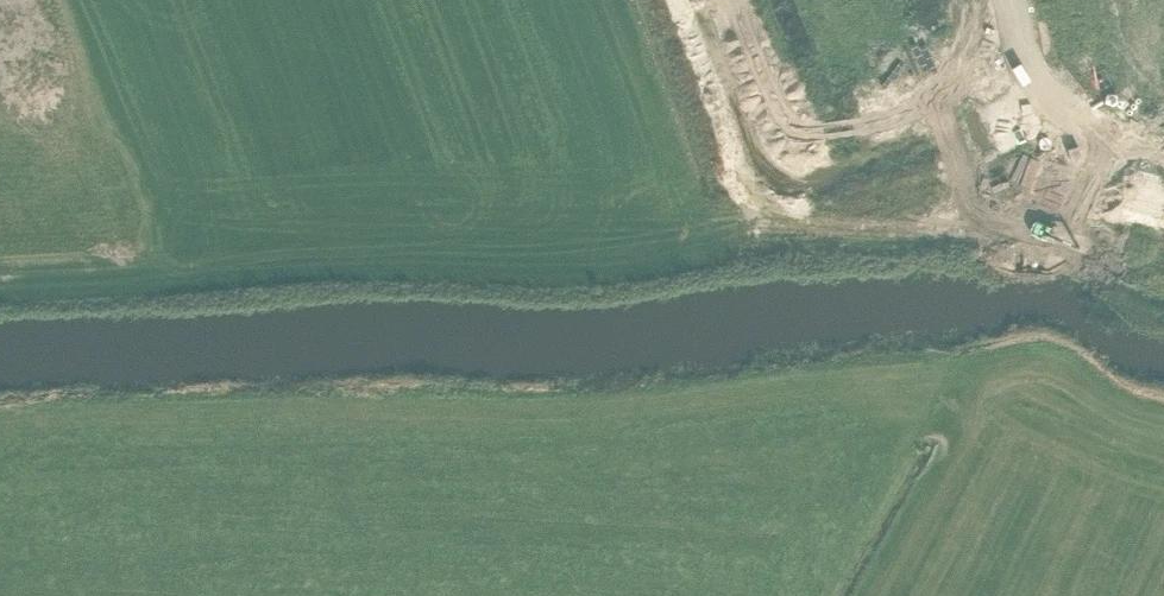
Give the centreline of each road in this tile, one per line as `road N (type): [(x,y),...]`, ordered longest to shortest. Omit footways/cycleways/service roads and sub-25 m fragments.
road 1 (unclassified): [(718,0),(762,113),(795,148),(847,148),(1032,73)]

